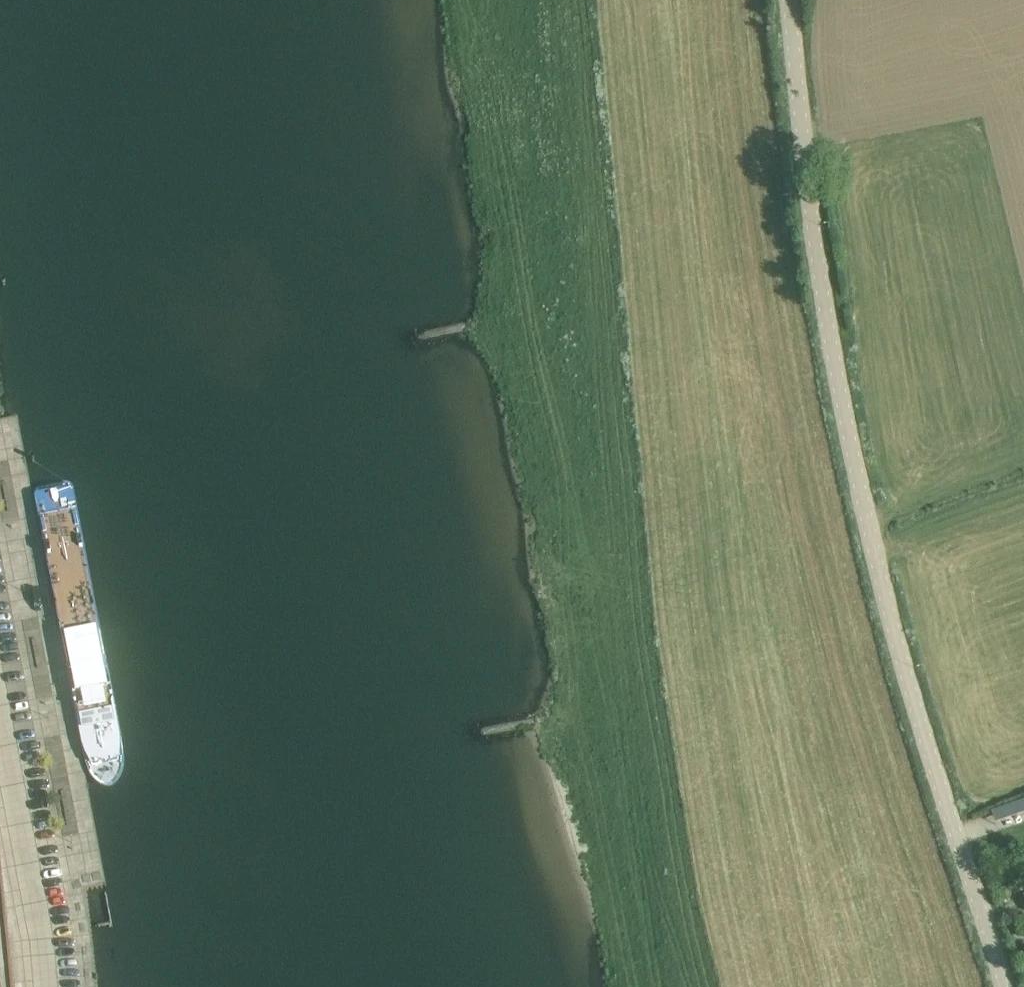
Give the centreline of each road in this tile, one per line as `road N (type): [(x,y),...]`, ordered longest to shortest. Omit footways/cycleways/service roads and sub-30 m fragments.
road 1 (tertiary): [(1006,986),(917,713),(845,419),(808,185),(791,0)]
road 2 (unclassified): [(44,986),(0,689)]

